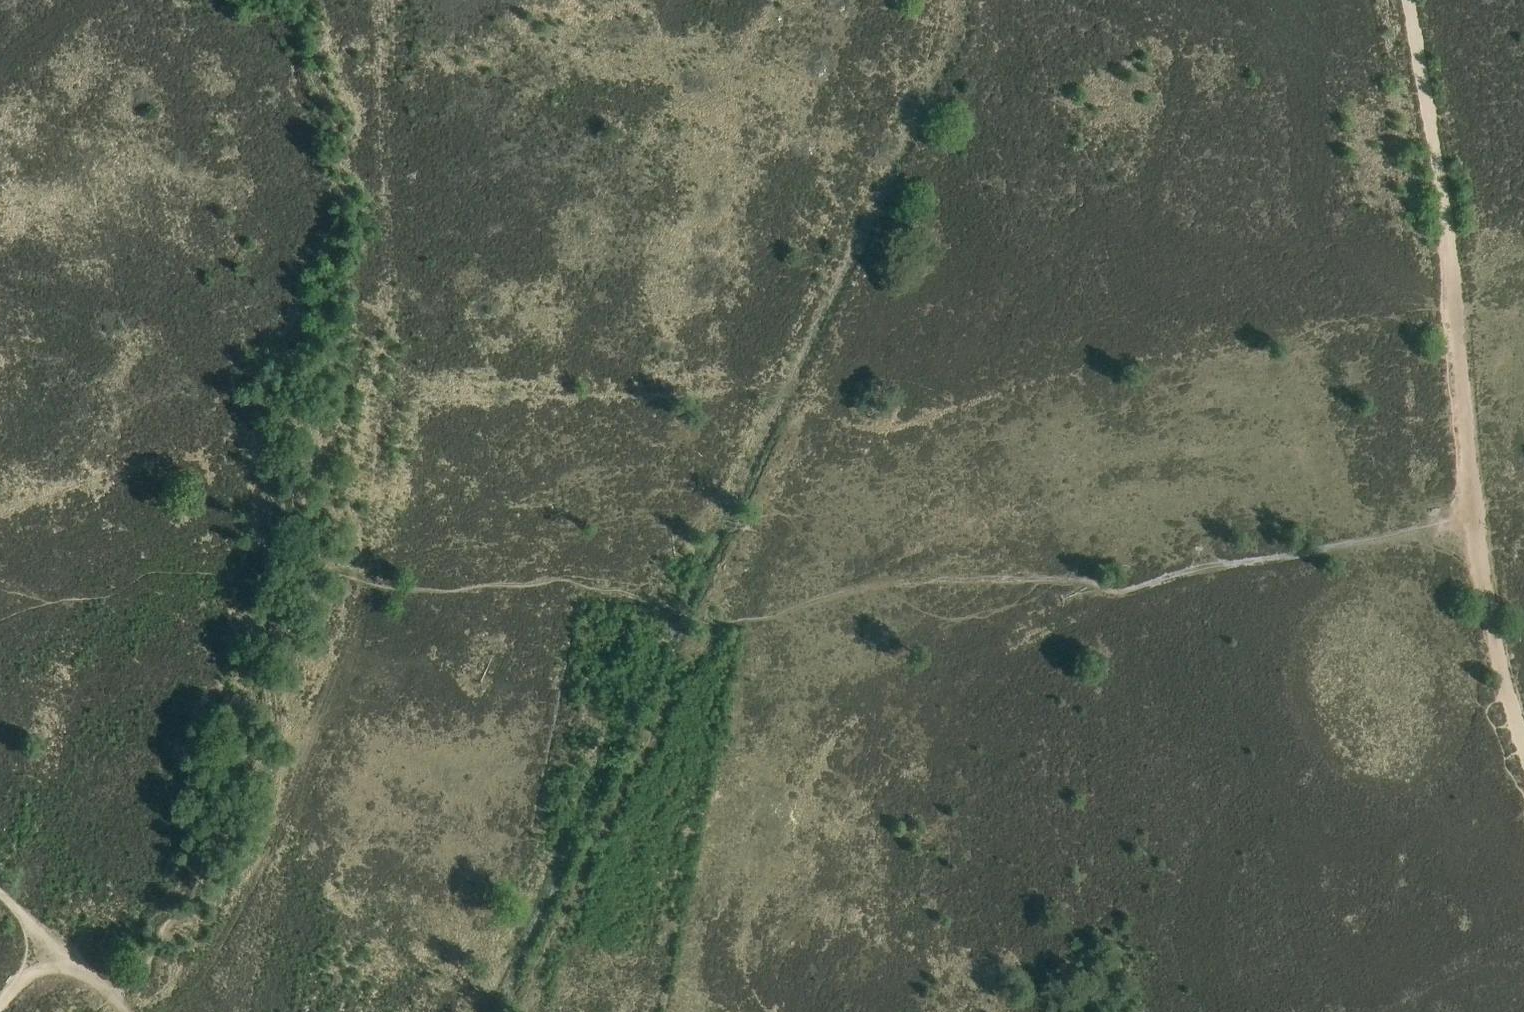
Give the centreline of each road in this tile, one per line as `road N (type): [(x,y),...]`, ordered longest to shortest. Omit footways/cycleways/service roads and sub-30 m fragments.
road 1 (track): [(1476,519),(1440,179),(1406,0)]
road 2 (track): [(1476,519),(1485,603),(1523,760)]

